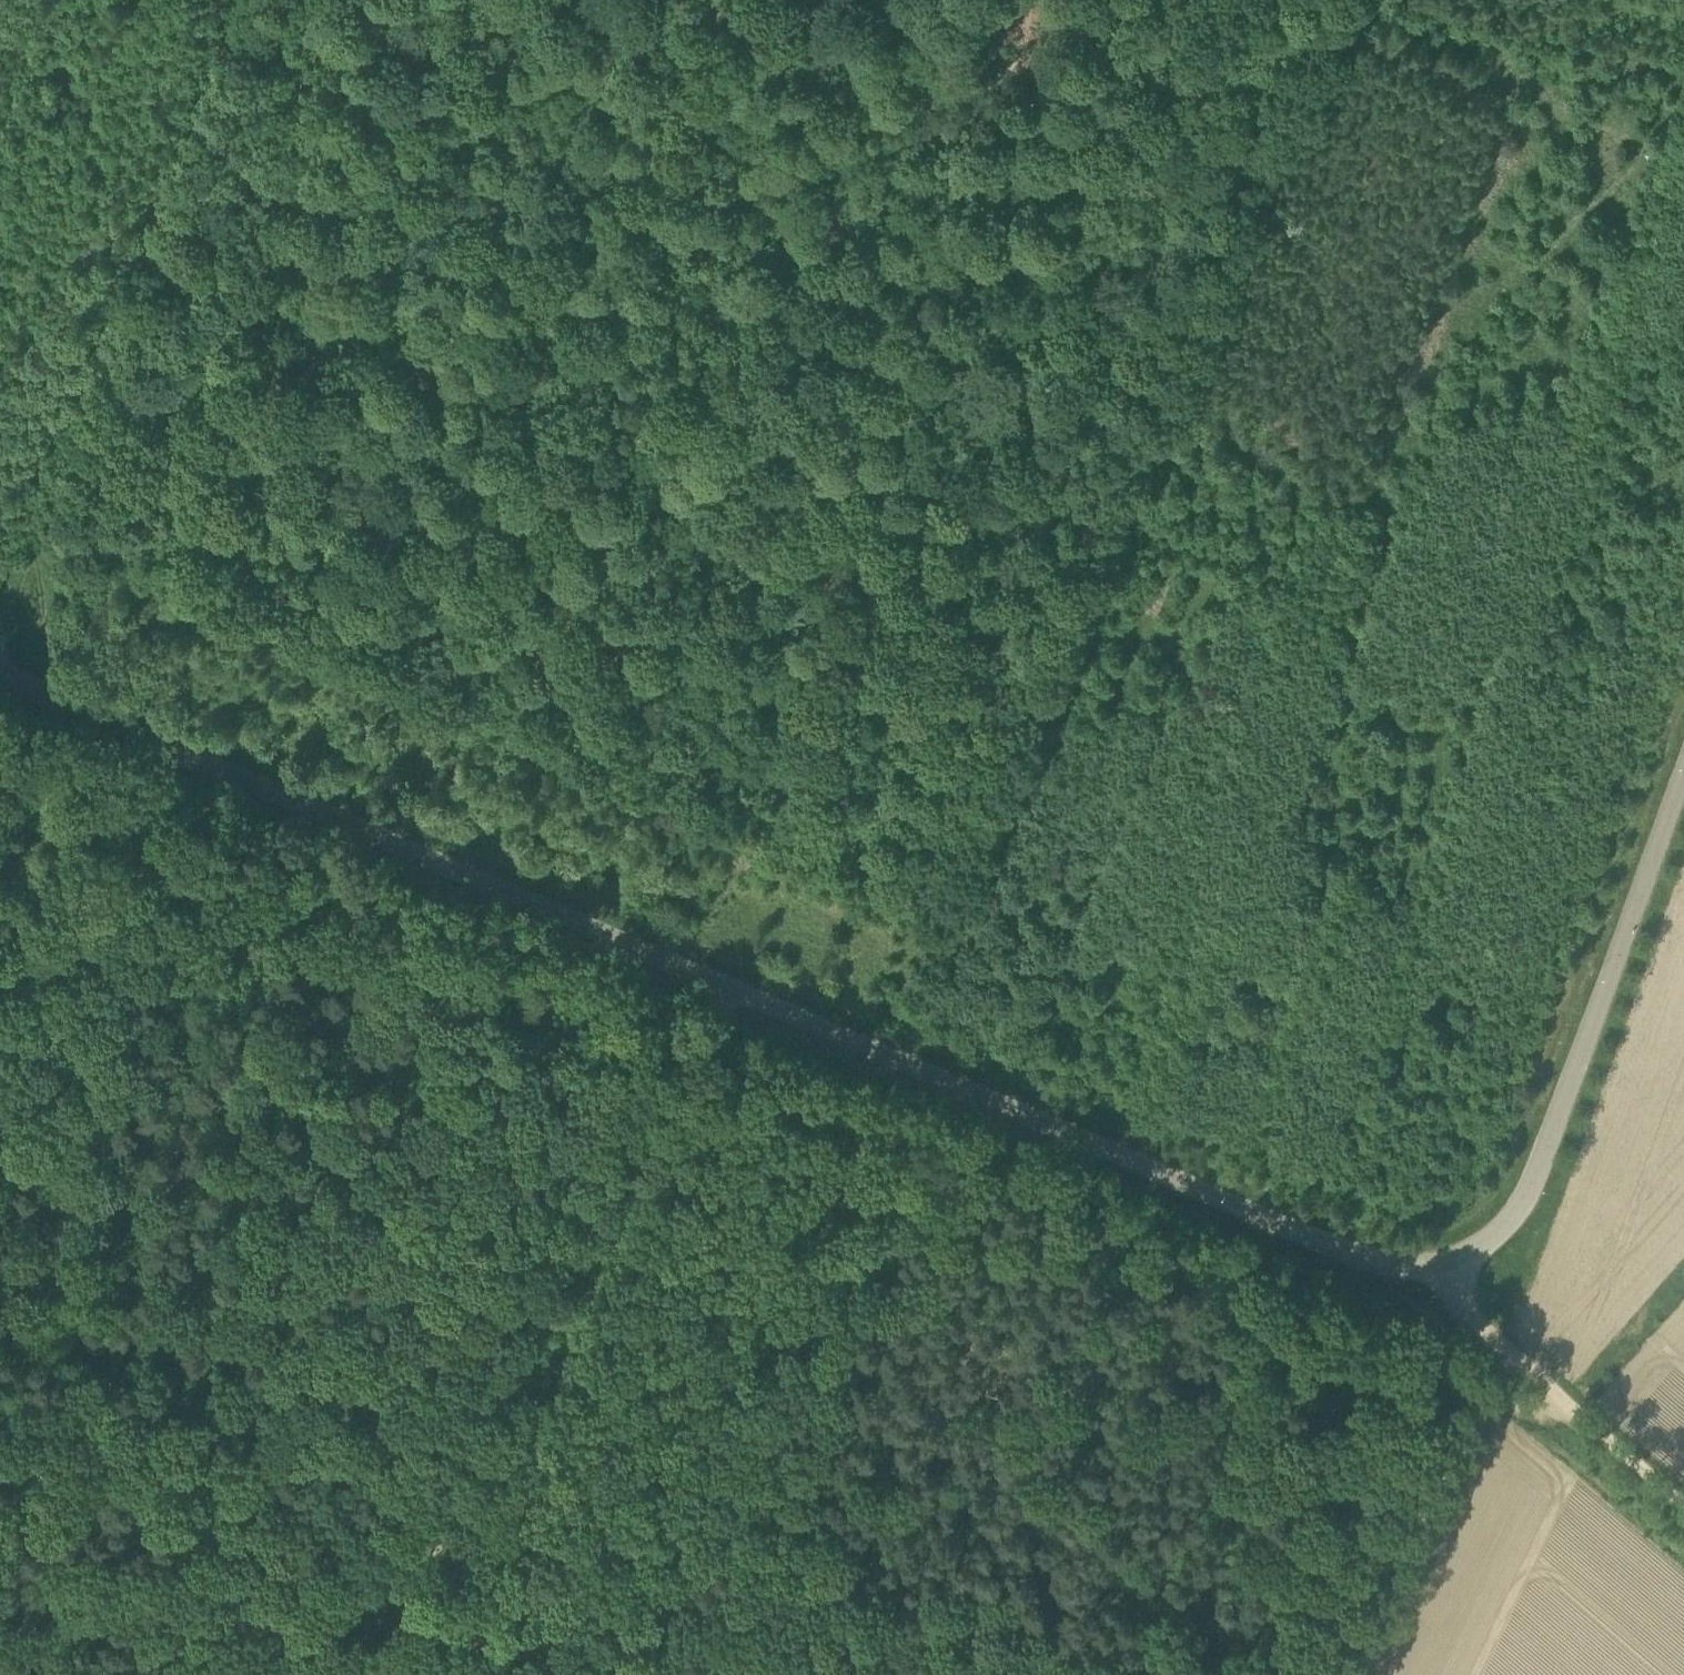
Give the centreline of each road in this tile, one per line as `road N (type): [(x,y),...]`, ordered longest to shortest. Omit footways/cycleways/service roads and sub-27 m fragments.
road 1 (unclassified): [(0,668),(1352,1257),(1397,1266),(1470,1255),(1518,1213),(1683,776)]
road 2 (track): [(924,1073),(878,1182),(634,1674)]
road 3 (track): [(1358,1674),(1514,1359)]
road 4 (track): [(1514,1359),(1683,1506)]
road 5 (track): [(1448,1261),(1468,1313),(1514,1359)]

